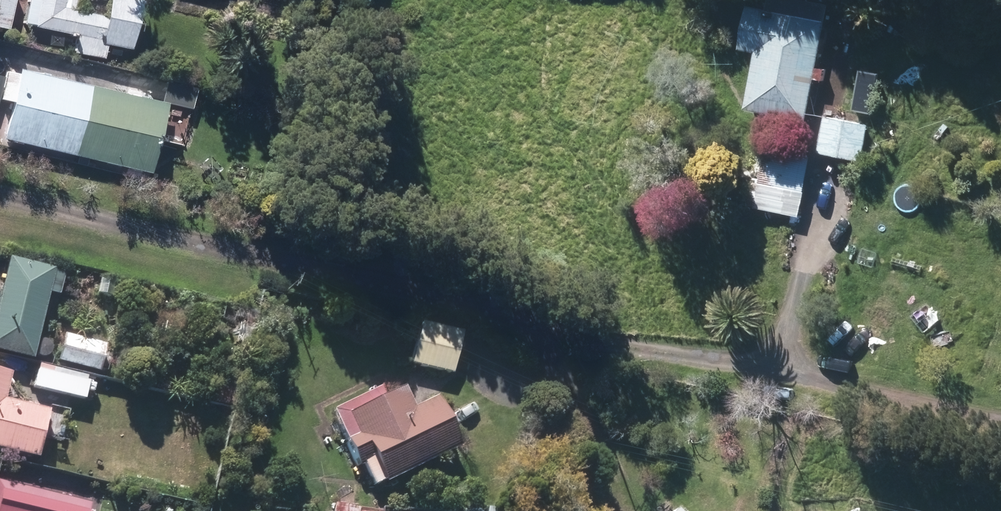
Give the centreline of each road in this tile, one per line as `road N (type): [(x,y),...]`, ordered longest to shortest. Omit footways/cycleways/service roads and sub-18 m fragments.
road 1 (track): [(0,198),(227,253),(435,287),(551,333),(622,350),(1000,416)]
road 2 (track): [(787,379),(832,185)]
road 3 (track): [(551,333),(619,510)]

